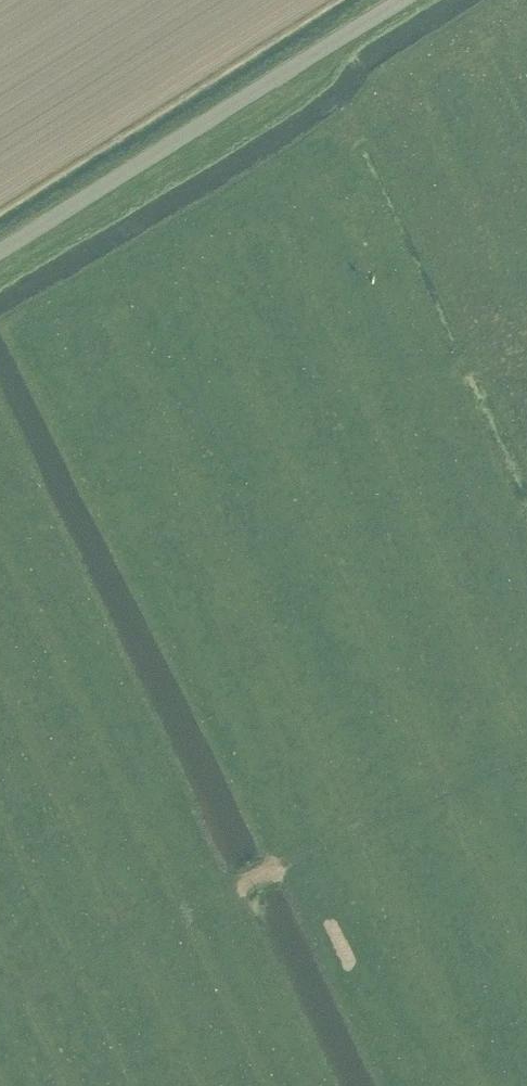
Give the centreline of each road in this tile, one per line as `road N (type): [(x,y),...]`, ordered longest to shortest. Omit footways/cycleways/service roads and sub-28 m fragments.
road 1 (unclassified): [(405,0),(0,253)]

